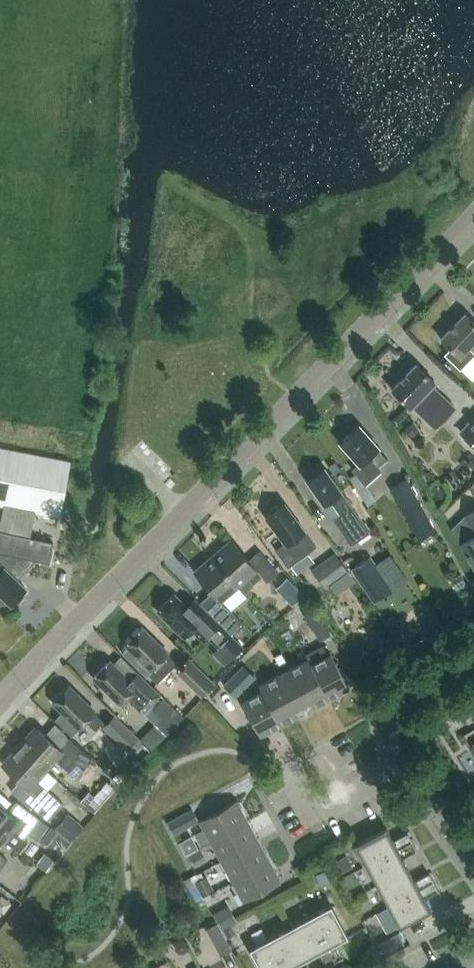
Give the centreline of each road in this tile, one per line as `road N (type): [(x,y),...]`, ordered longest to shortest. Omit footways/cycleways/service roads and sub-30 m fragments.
road 1 (unclassified): [(0,703),(473,223)]
road 2 (residential): [(391,761),(389,726),(405,703),(473,661)]
road 3 (residential): [(473,869),(391,761)]

